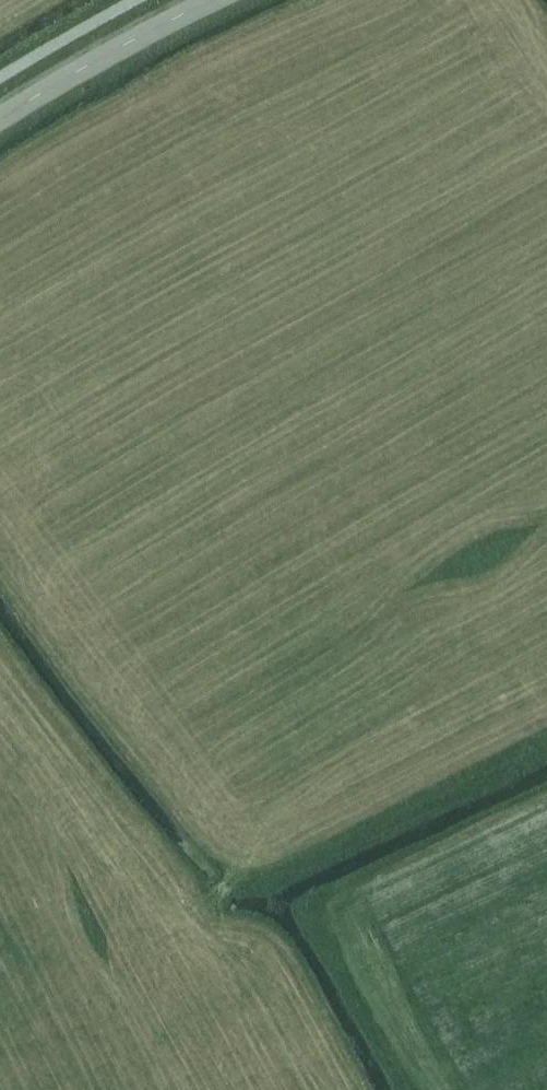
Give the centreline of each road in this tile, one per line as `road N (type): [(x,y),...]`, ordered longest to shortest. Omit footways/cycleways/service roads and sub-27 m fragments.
road 1 (secondary): [(0,122),(216,0)]

